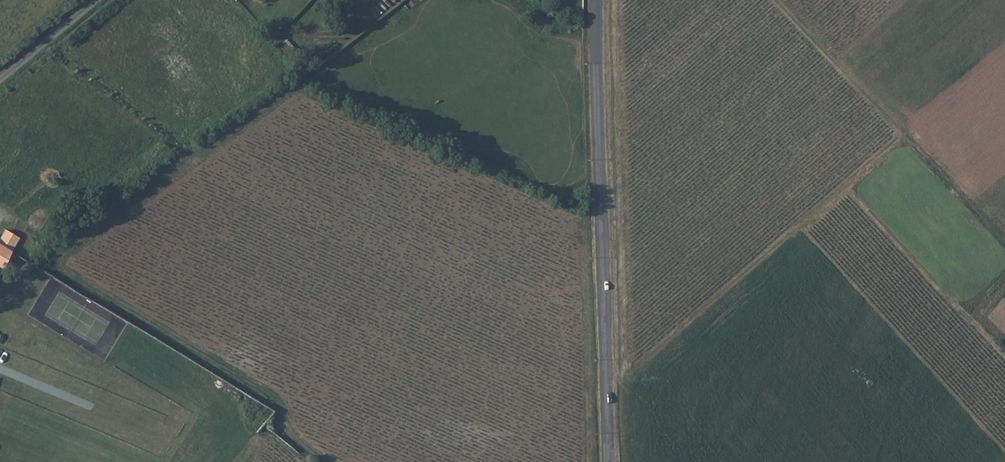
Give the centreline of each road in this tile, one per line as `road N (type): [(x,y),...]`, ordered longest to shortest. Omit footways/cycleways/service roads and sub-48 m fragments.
road 1 (unclassified): [(609,461),(596,0)]
road 2 (unclassified): [(98,0),(0,80)]

